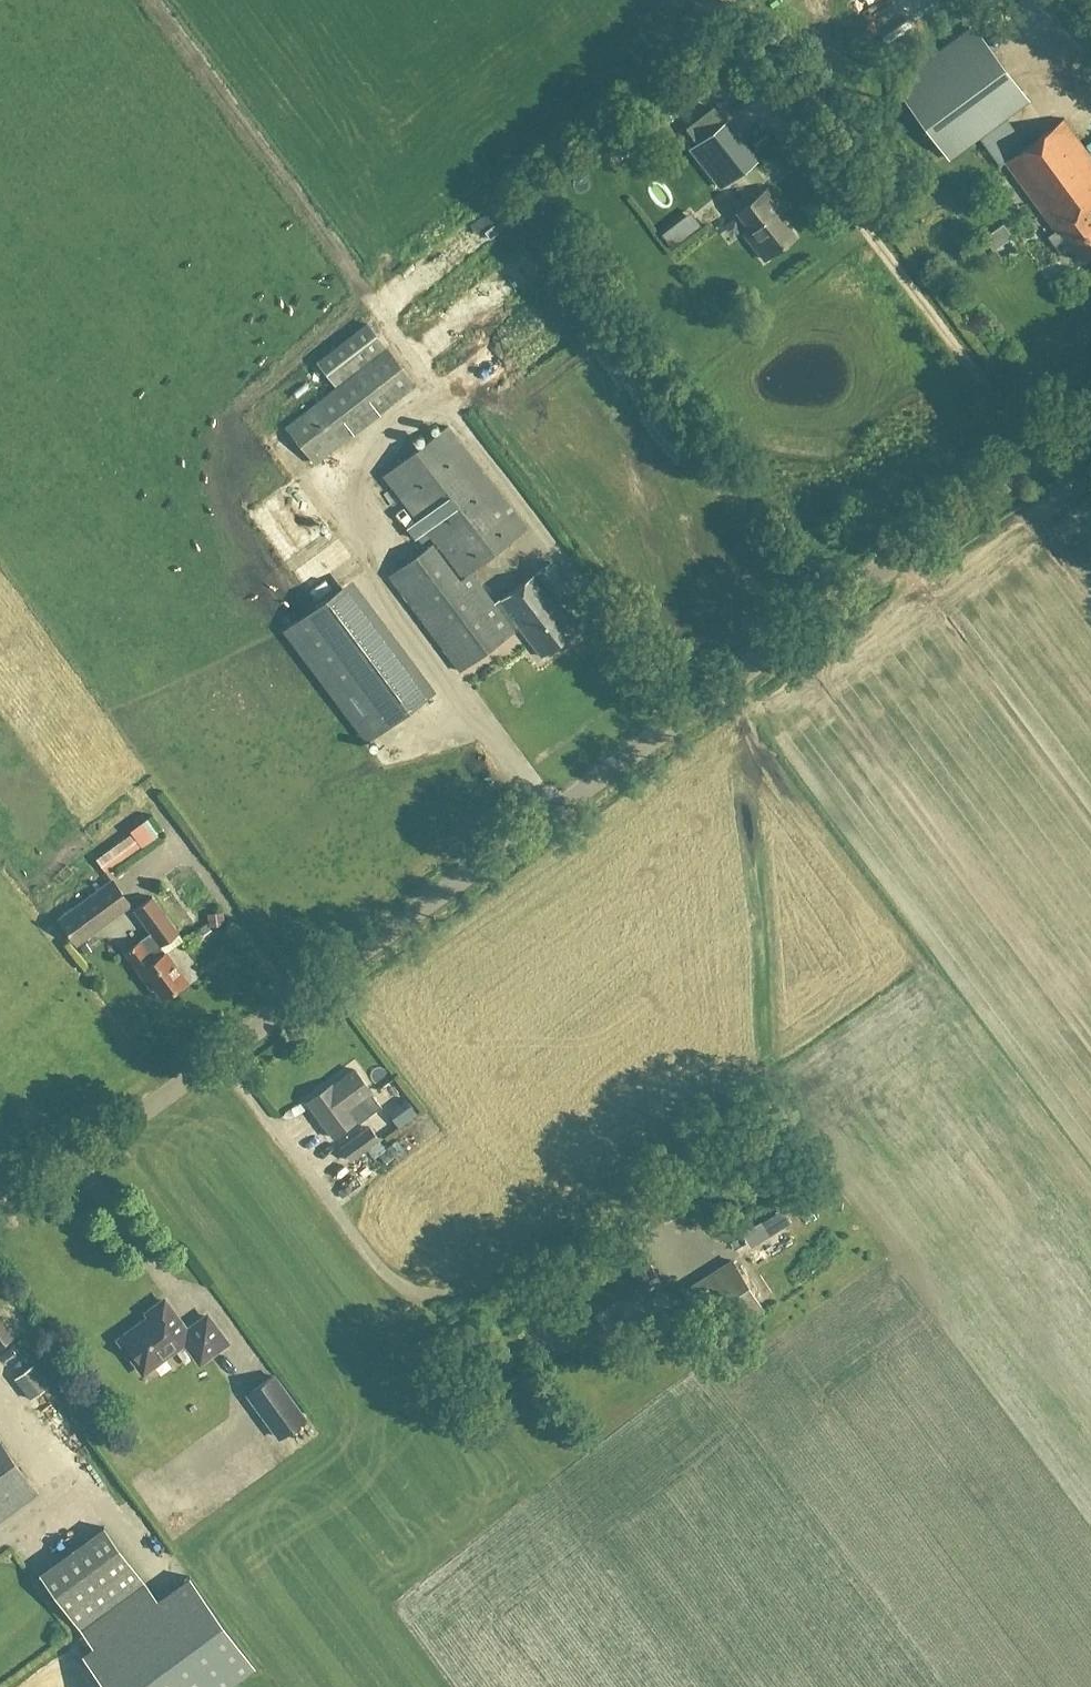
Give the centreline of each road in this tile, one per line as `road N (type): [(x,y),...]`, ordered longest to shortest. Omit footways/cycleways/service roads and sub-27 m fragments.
road 1 (tertiary): [(0,1217),(1090,421)]

